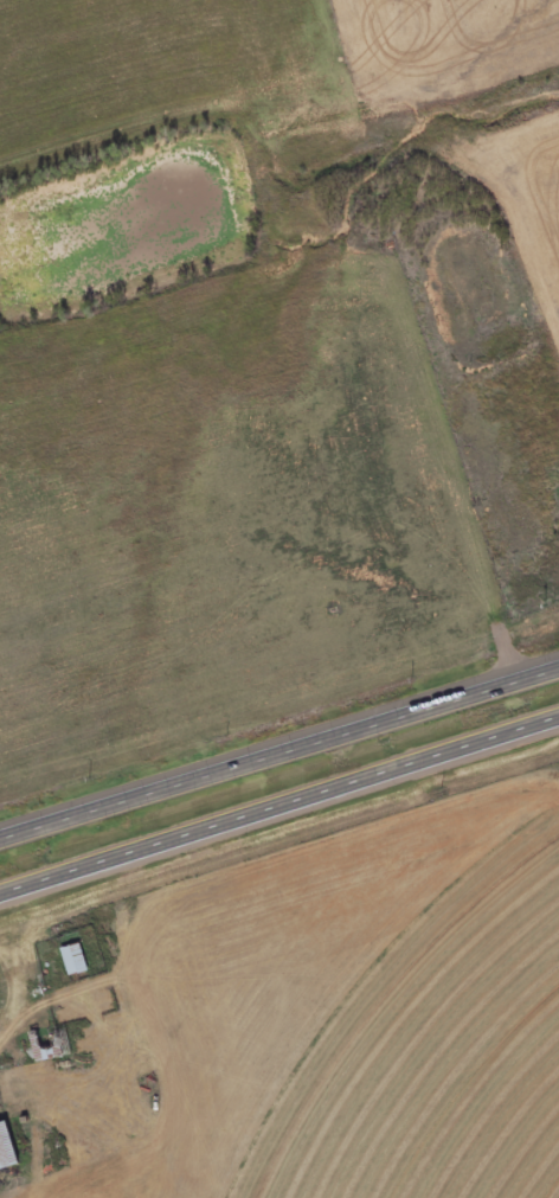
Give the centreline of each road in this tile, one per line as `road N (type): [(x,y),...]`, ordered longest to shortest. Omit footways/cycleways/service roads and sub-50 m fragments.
road 1 (trunk): [(0,903),(558,727)]
road 2 (trunk): [(558,670),(0,840)]

